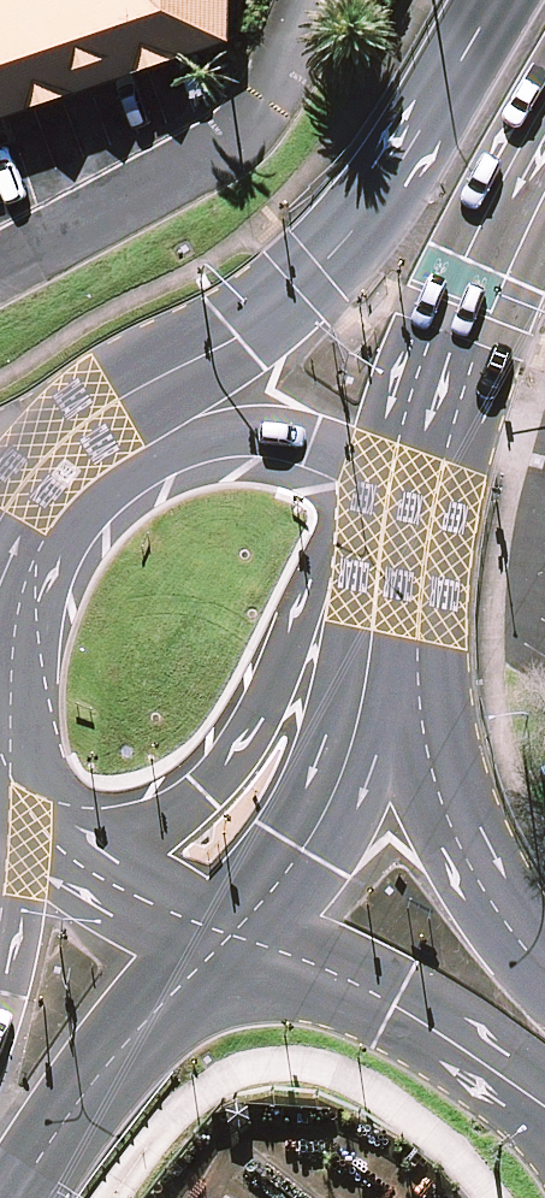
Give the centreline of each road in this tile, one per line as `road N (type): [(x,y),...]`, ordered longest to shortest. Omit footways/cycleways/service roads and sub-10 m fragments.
road 1 (trunk): [(113,442),(320,262),(359,218),(497,0)]
road 2 (trunk): [(378,518),(211,789),(178,814),(113,834),(52,826),(25,814)]
road 3 (trunk): [(544,146),(481,267),(378,518)]
road 4 (secondary): [(544,1102),(396,1002),(221,941)]
road 5 (secondary): [(379,679),(454,837),(520,943),(544,967)]
road 6 (trunk): [(221,941),(154,1006),(50,1142),(0,1176)]
road 7 (trunk): [(379,679),(360,743),(301,843),(221,941)]
road 8 (trunk): [(113,442),(183,429),(258,430),(315,452),(357,483),(378,518)]
road 9 (secondary): [(221,941),(92,887),(25,814)]
road 10 (trunk): [(378,518),(388,595),(379,679)]
road 11 (trunk): [(0,578),(48,492),(85,456)]

